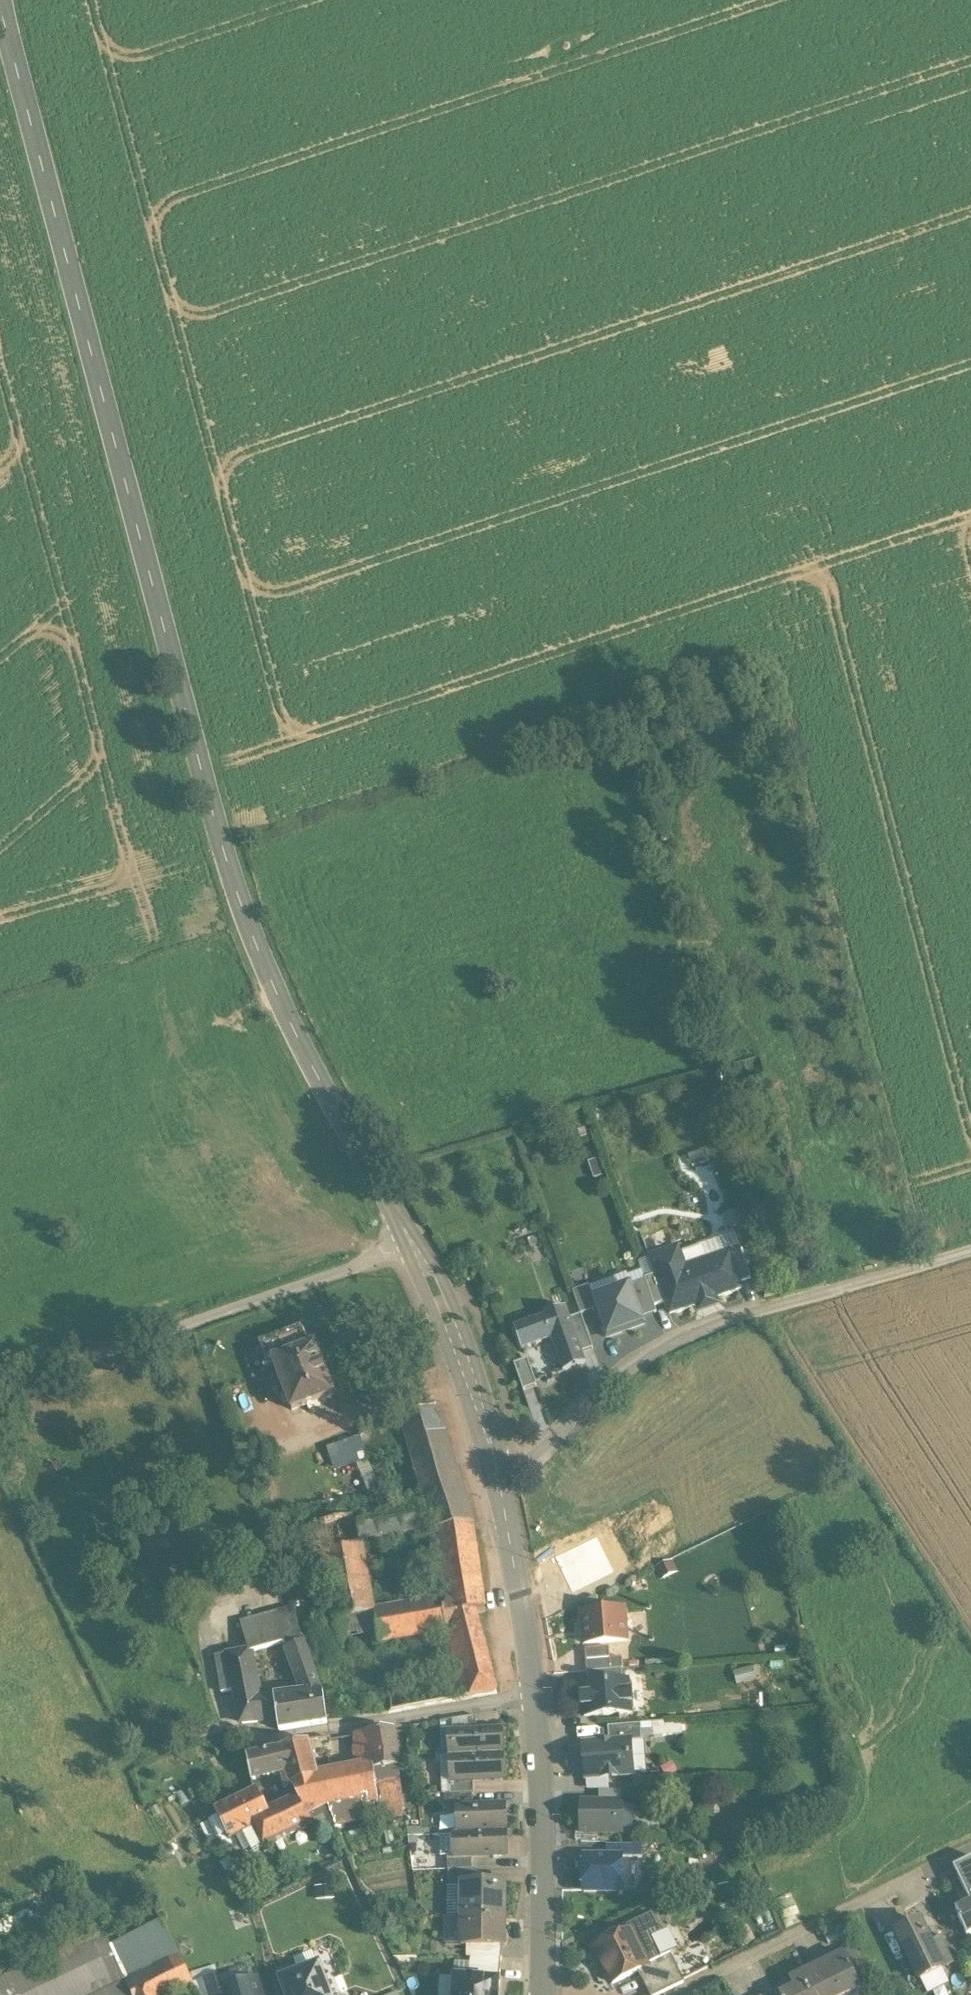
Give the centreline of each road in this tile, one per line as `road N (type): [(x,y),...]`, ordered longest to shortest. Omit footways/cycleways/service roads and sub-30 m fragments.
road 1 (tertiary): [(538,1994),(534,1698),(473,1397),(418,1255),(248,925),(1,0)]
road 2 (track): [(0,1392),(418,1255)]
road 3 (track): [(970,1253),(820,1295)]

